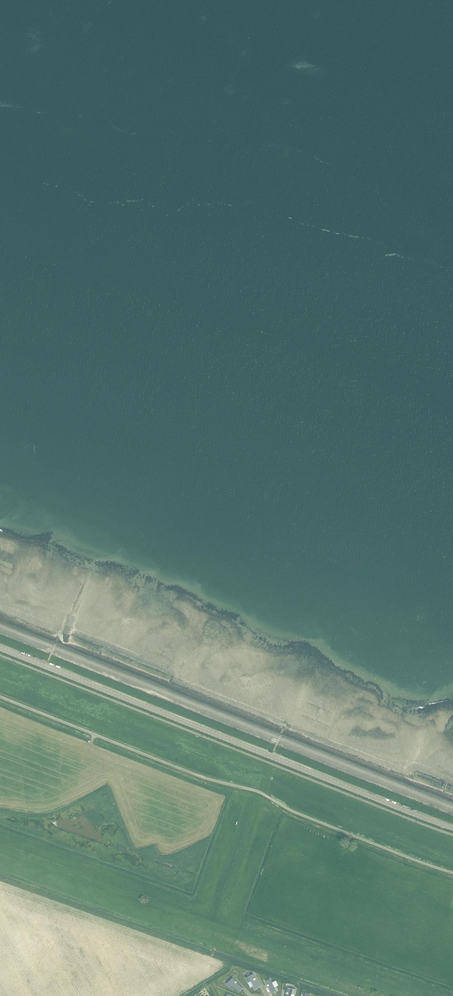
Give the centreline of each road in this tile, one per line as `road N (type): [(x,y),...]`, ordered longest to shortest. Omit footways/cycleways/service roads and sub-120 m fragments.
road 1 (tertiary): [(452,828),(0,649)]
road 2 (unclassified): [(452,873),(0,697)]

